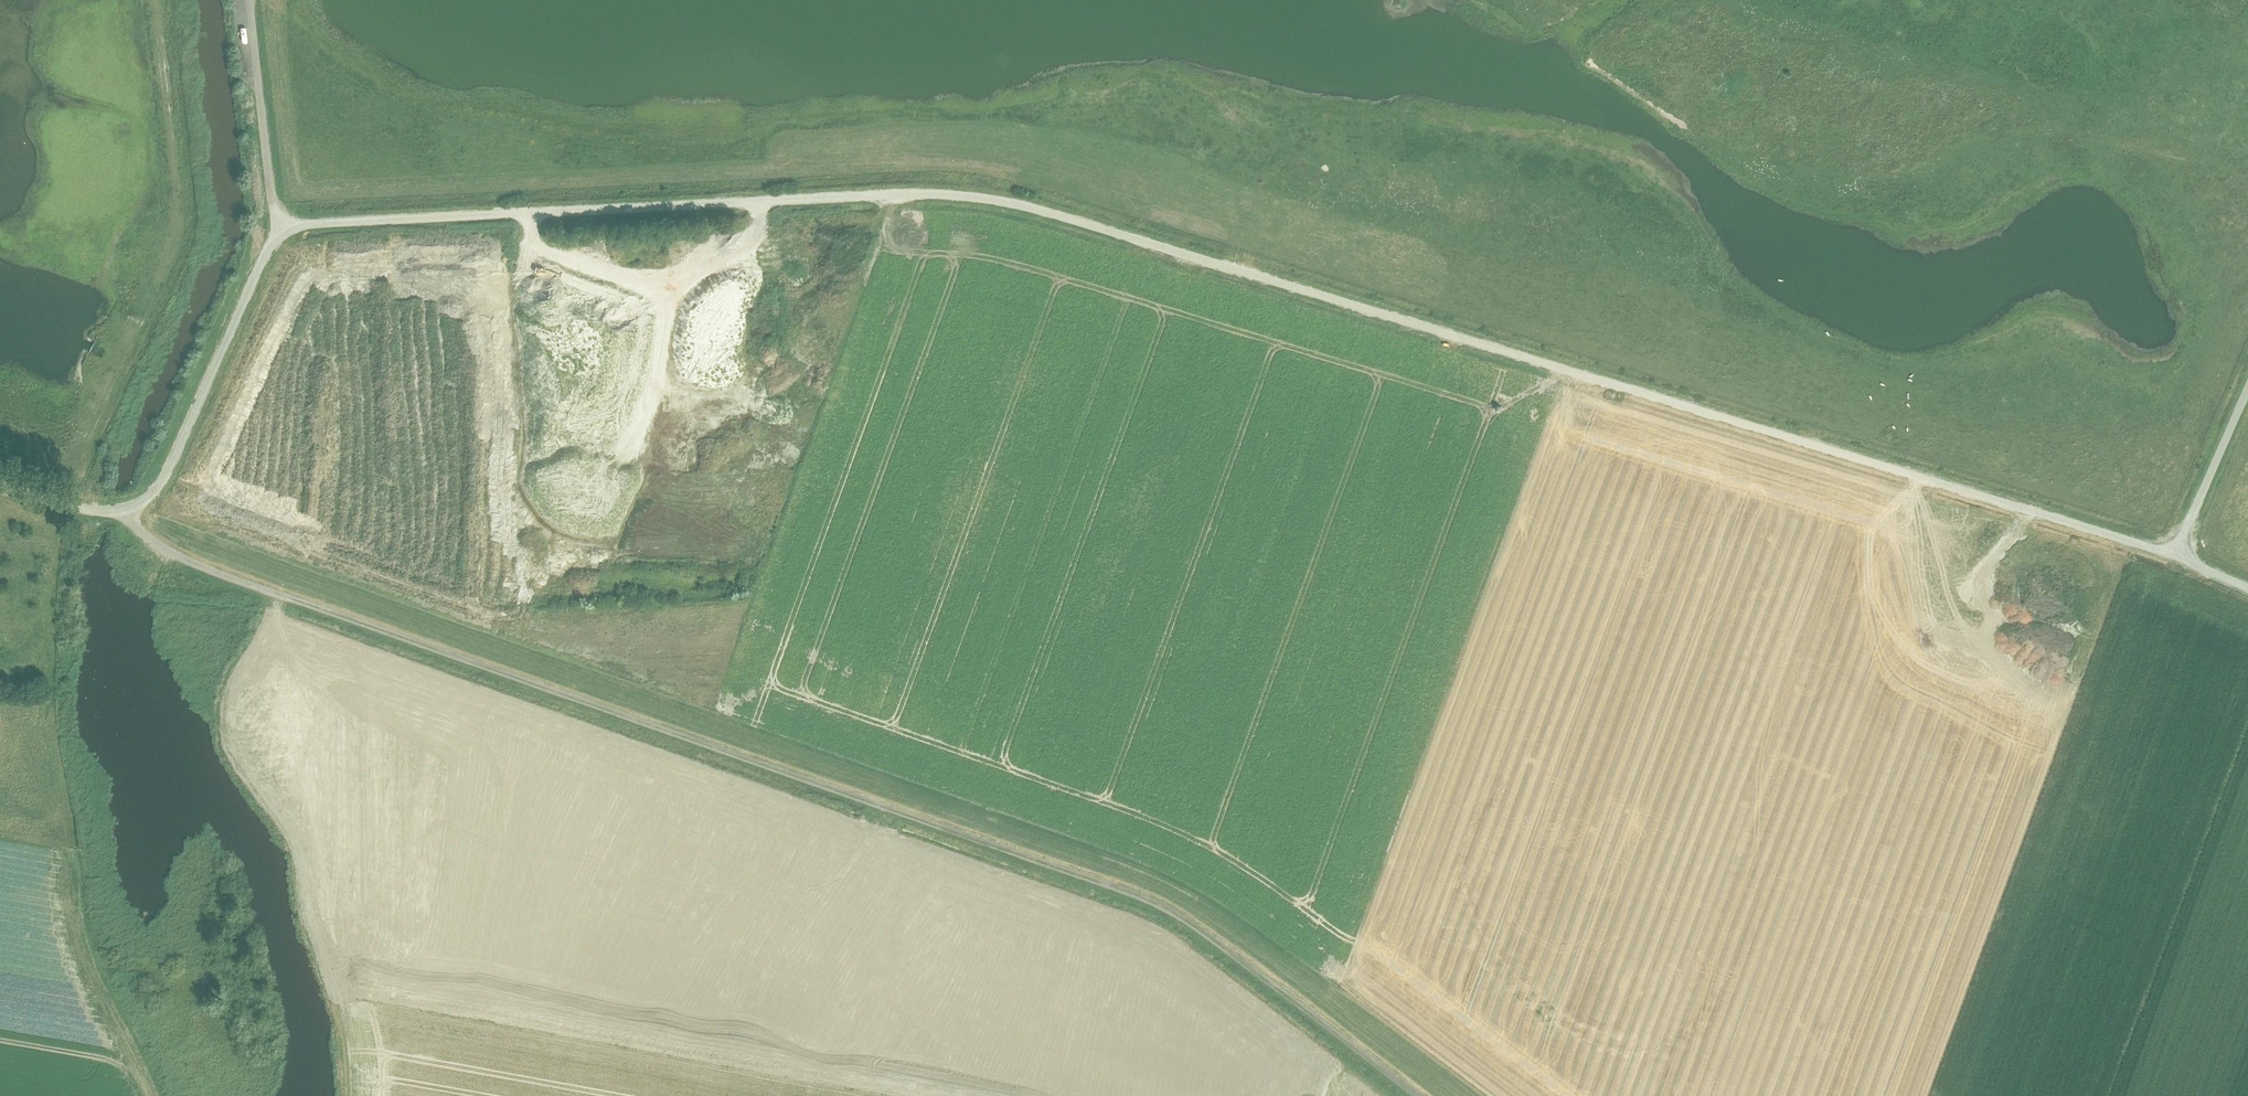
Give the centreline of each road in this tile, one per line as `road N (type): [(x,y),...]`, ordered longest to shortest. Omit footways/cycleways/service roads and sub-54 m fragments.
road 1 (unclassified): [(285,232),(303,224),(914,194),(1010,203),(2176,554)]
road 2 (track): [(1418,1095),(1164,903),(168,554),(125,509)]
road 3 (unclassified): [(125,509),(169,467),(264,254),(285,232)]
road 4 (unclassified): [(247,0),(272,201),(285,232)]
road 5 (unclassified): [(2176,554),(2247,391)]
road 6 (unclassified): [(125,509),(81,509),(0,484)]

